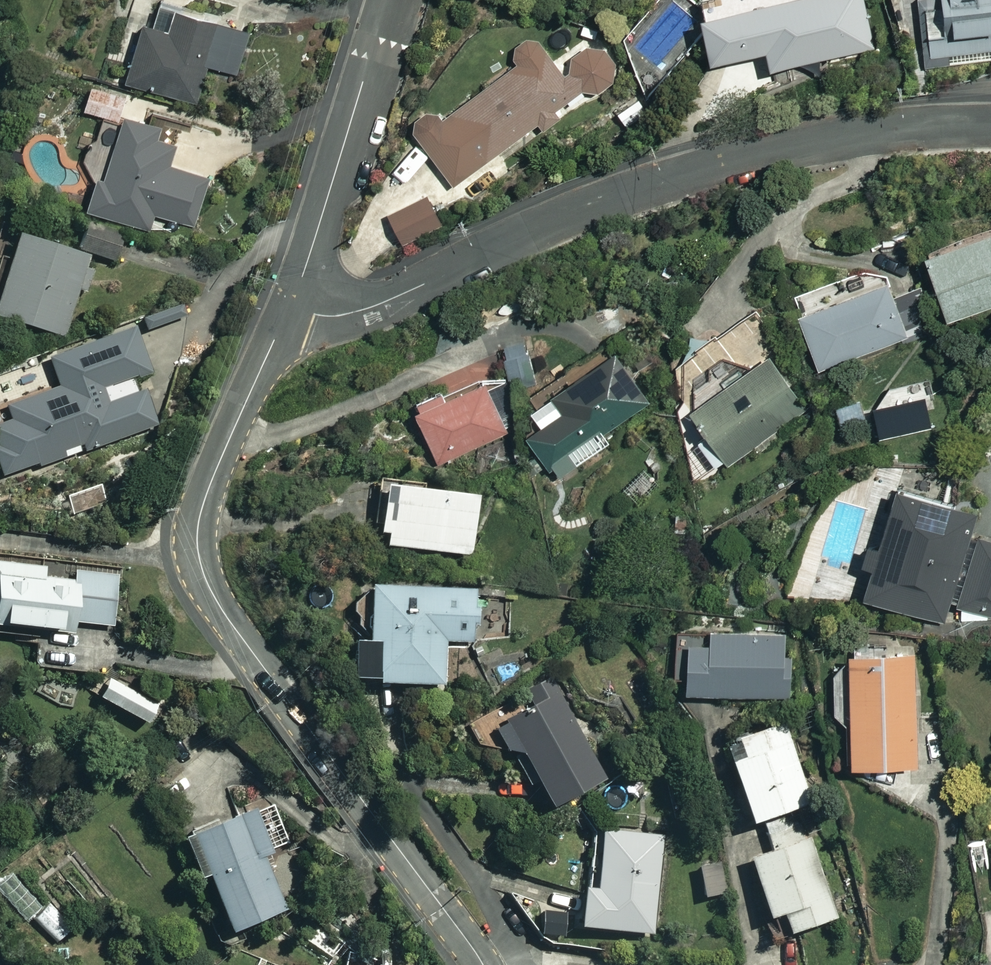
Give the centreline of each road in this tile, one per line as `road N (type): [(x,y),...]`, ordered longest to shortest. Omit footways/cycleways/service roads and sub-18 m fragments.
road 1 (residential): [(291,302),(203,502),(203,575),(481,964)]
road 2 (residential): [(990,125),(795,145),(606,200),(362,310),(317,315),(291,302)]
road 3 (residential): [(388,0),(291,302)]

